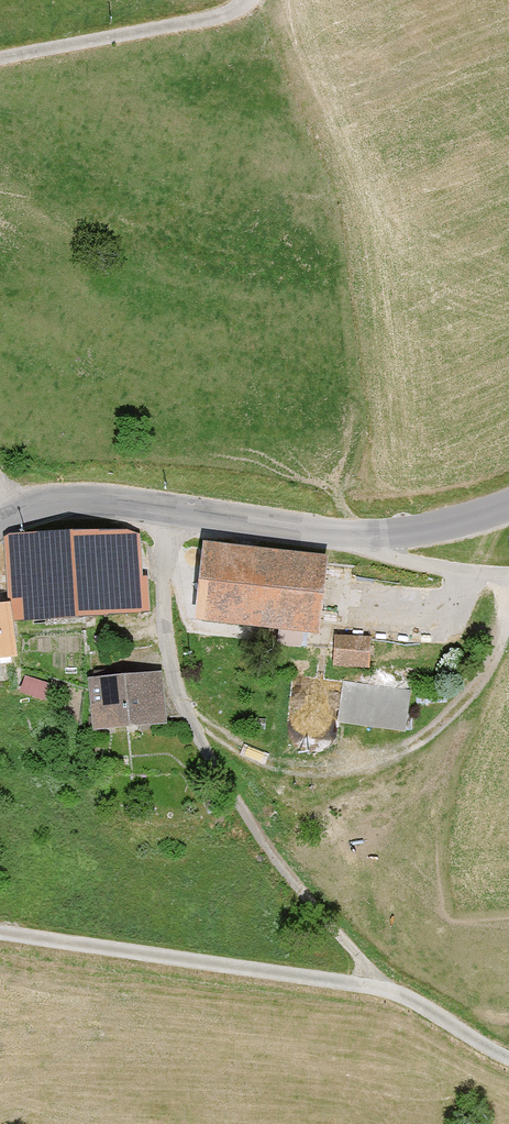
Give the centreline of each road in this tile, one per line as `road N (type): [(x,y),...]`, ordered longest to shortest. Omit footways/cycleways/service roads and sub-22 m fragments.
road 1 (tertiary): [(508,502),(468,519),(312,527),(91,494),(0,527)]
road 2 (track): [(0,52),(189,19),(243,0)]

